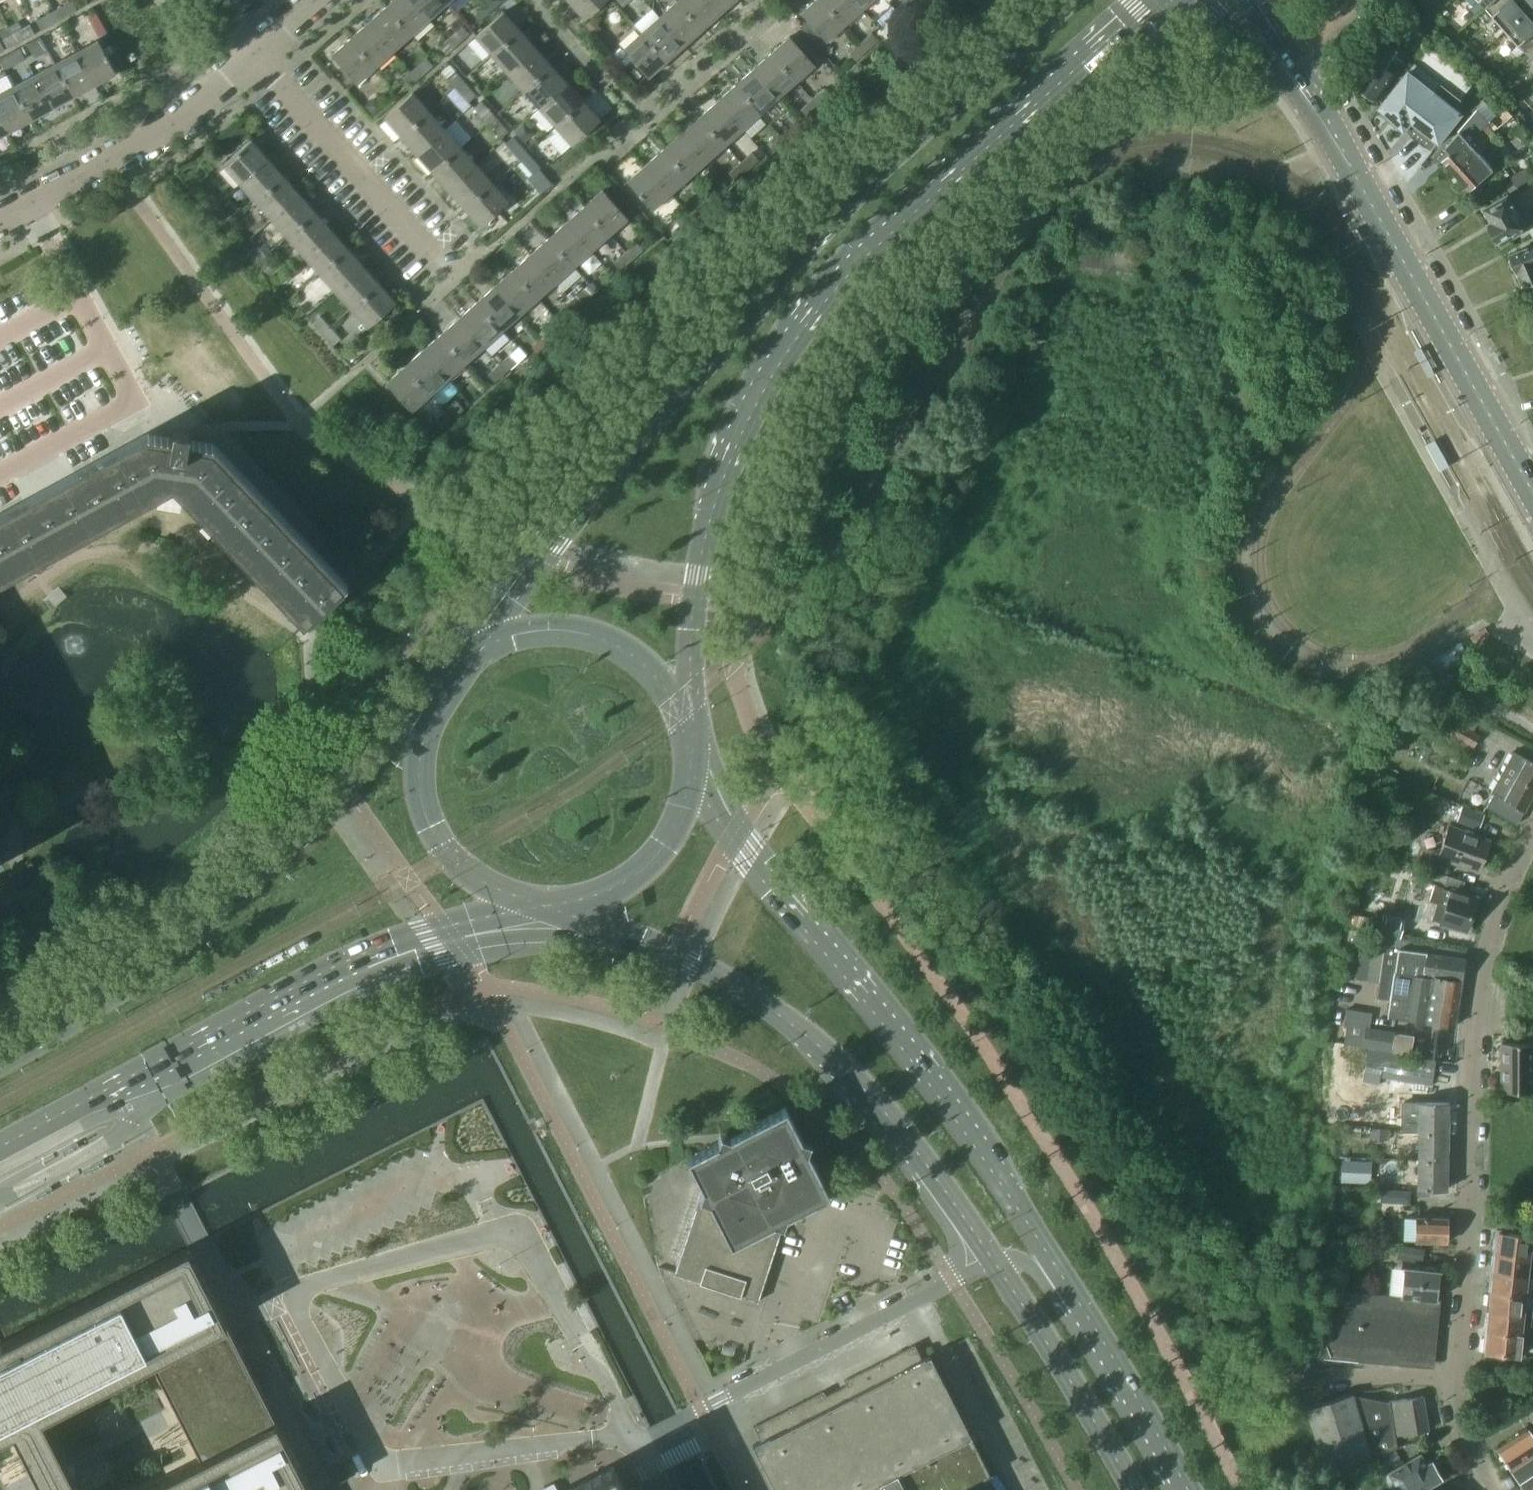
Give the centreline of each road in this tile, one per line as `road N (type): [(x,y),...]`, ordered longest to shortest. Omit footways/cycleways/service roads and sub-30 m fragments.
road 1 (secondary): [(690,735),(707,496),(774,366),(832,282),(1144,0)]
road 2 (secondary): [(1066,0),(803,240),(692,358),(542,541),(473,654)]
road 3 (unclassified): [(636,1439),(510,1240),(300,1295),(298,1313),(380,1461),(603,1439)]
road 4 (secondary): [(1062,1277),(889,1030),(747,853),(692,763)]
road 5 (secondary): [(0,1147),(320,975),(385,946),(537,905)]
road 6 (secondary): [(444,685),(292,845),(201,923),(0,1062)]
road 7 (tertiary): [(1532,499),(1338,149),(1232,0)]
road 8 (secondary): [(559,906),(743,990),(815,1045),(894,1128),(996,1264)]
road 9 (residential): [(1454,1379),(1474,1017),(1498,899),(1532,830)]
road 10 (unclassified): [(996,1264),(636,1439)]
road 11 (residential): [(0,220),(170,130),(257,57)]
road 12 (secondary): [(444,685),(428,711),(416,770),(430,828),(478,884),(537,905)]
road 13 (secondary): [(690,735),(661,682),(609,641),(581,632),(525,632),(473,654)]
road 14 (residential): [(432,258),(257,57)]
road 15 (secondary): [(996,1264),(1132,1489)]
road 16 (secondary): [(1184,1489),(1062,1277)]
road 17 (secondary): [(559,906),(641,873),(677,827),(692,763)]
road 18 (residential): [(1285,1380),(1454,1379)]
road 19 (residential): [(1492,1489),(1456,1416),(1454,1379)]

